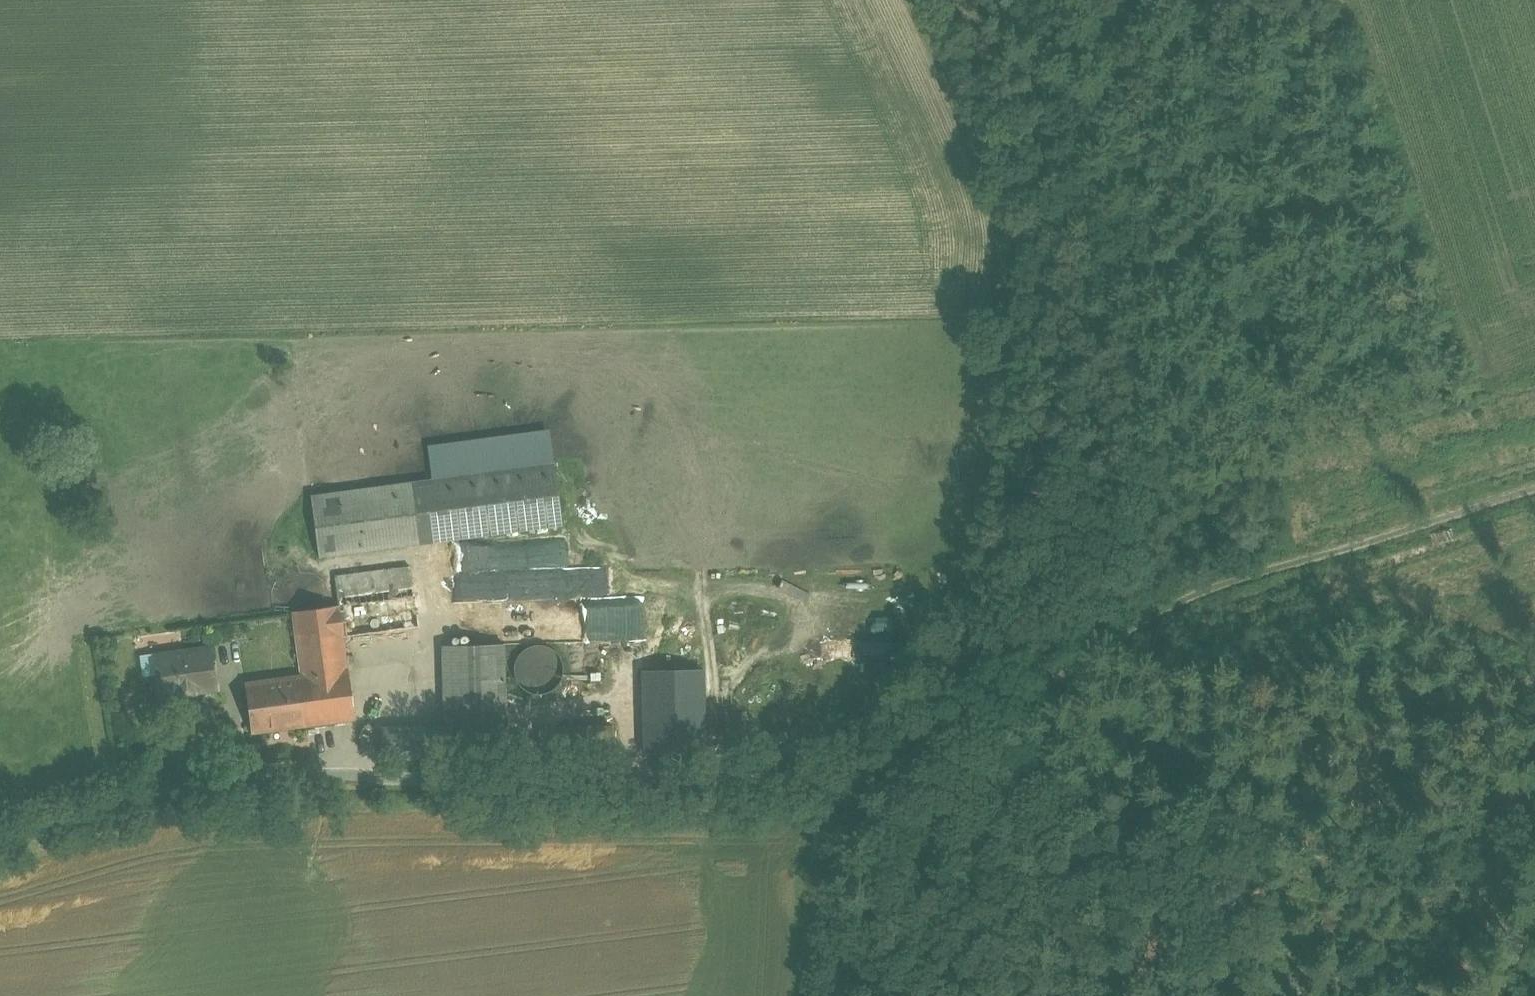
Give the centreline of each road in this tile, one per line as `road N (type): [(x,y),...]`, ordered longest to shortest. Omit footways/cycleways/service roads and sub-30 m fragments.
road 1 (unclassified): [(0,848),(301,776),(888,787)]
road 2 (track): [(888,787),(1263,600),(1534,518)]

